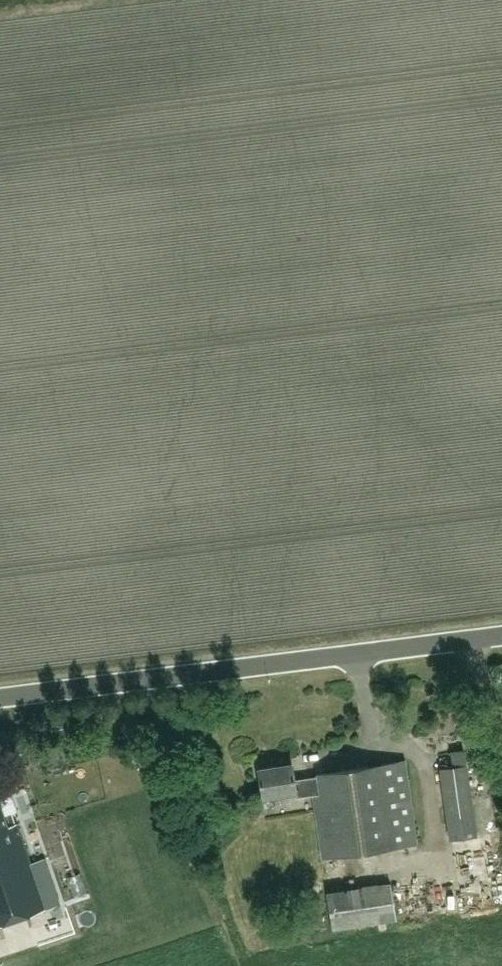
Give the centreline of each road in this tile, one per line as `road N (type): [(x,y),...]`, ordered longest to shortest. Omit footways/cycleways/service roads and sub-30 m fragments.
road 1 (unclassified): [(0,698),(501,636)]

